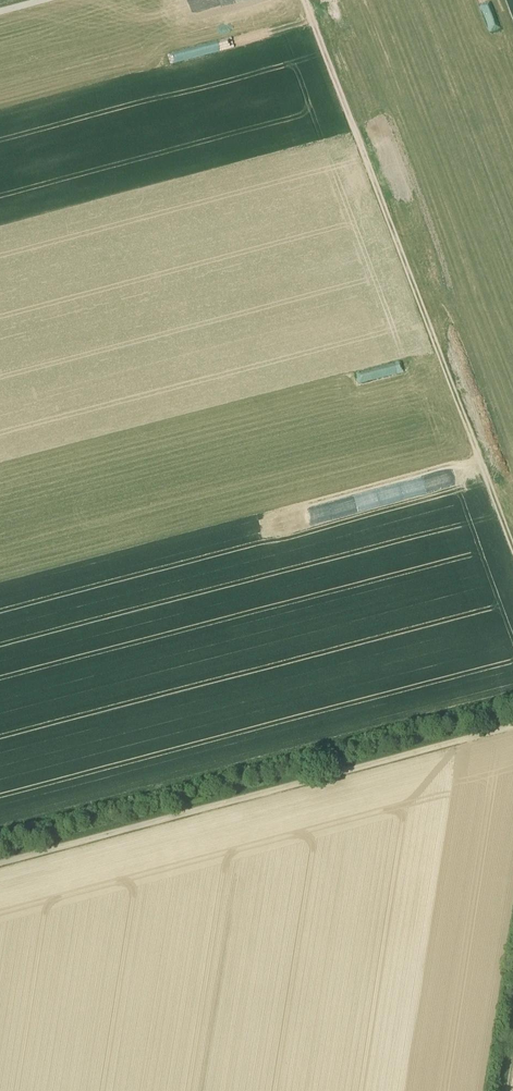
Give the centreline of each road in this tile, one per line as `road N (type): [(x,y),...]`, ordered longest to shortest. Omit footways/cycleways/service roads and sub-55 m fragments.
road 1 (track): [(512,554),(303,0)]
road 2 (track): [(0,863),(512,727)]

